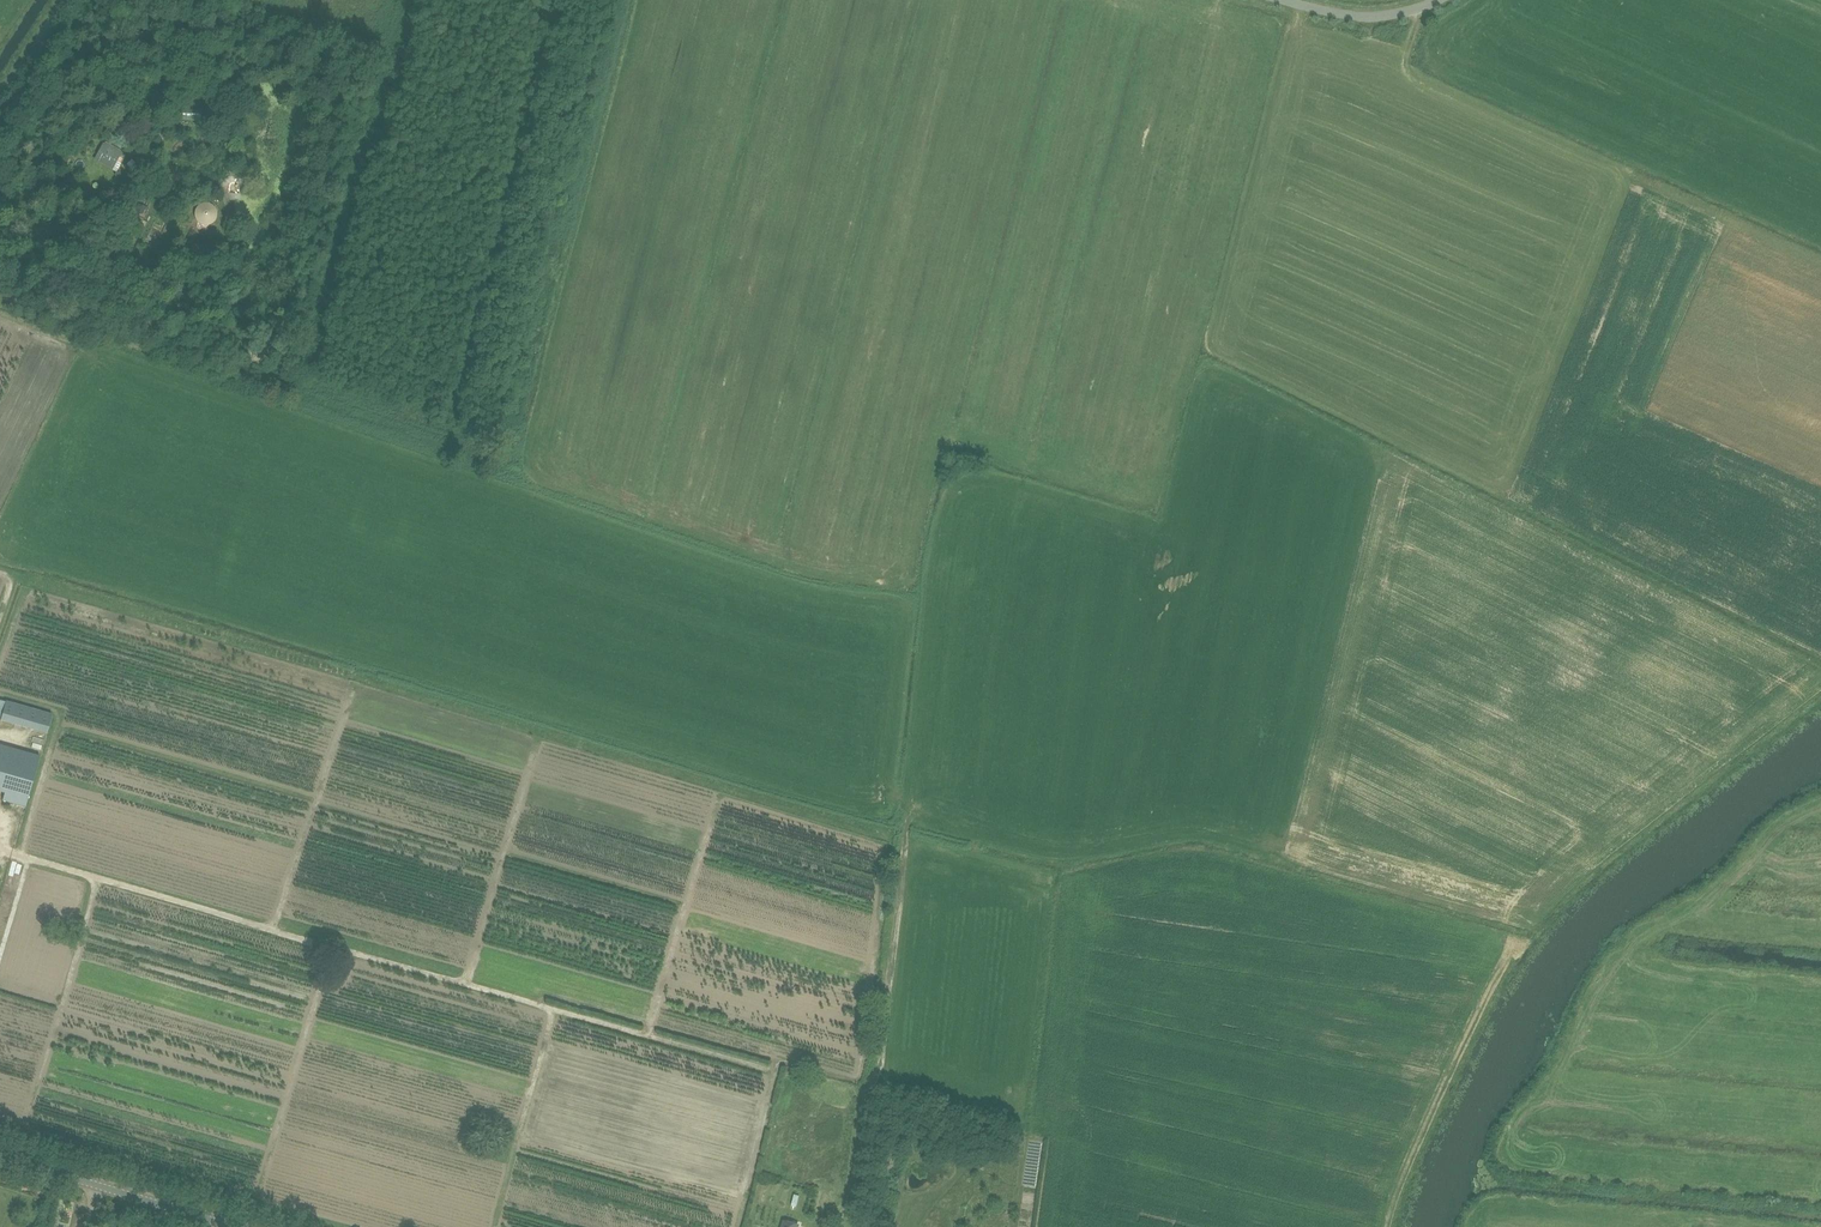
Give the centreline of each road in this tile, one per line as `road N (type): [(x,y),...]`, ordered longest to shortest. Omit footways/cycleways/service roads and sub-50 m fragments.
road 1 (tertiary): [(236,1226),(0,1155)]
road 2 (unclassified): [(1282,0),(1367,17),(1439,0)]

